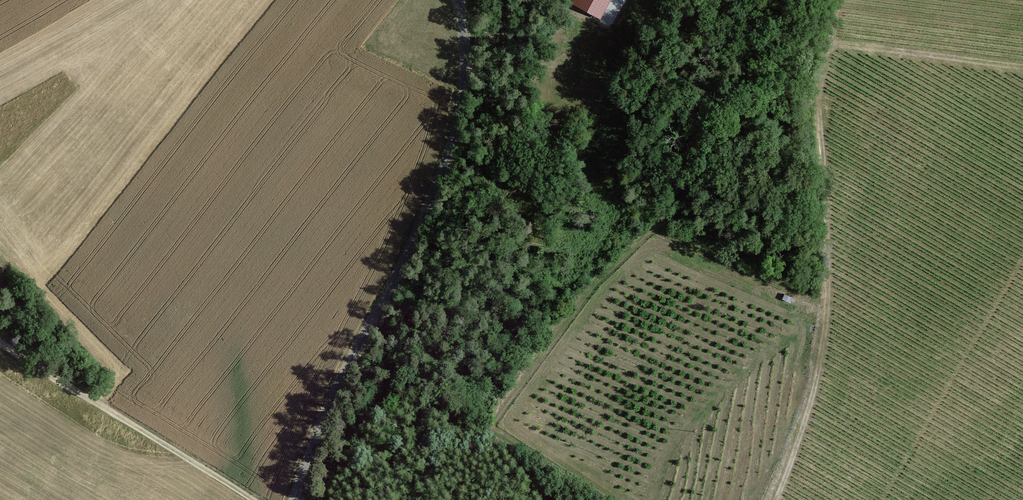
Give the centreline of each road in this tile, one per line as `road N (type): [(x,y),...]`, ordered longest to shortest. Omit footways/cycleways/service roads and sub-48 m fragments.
road 1 (unclassified): [(459,0),(462,93),(449,148),(319,428),(294,499)]
road 2 (track): [(776,499),(809,413),(824,337),(820,92),(839,0)]
road 3 (track): [(255,499),(0,343)]
road 4 (track): [(820,92),(740,64),(718,0)]

